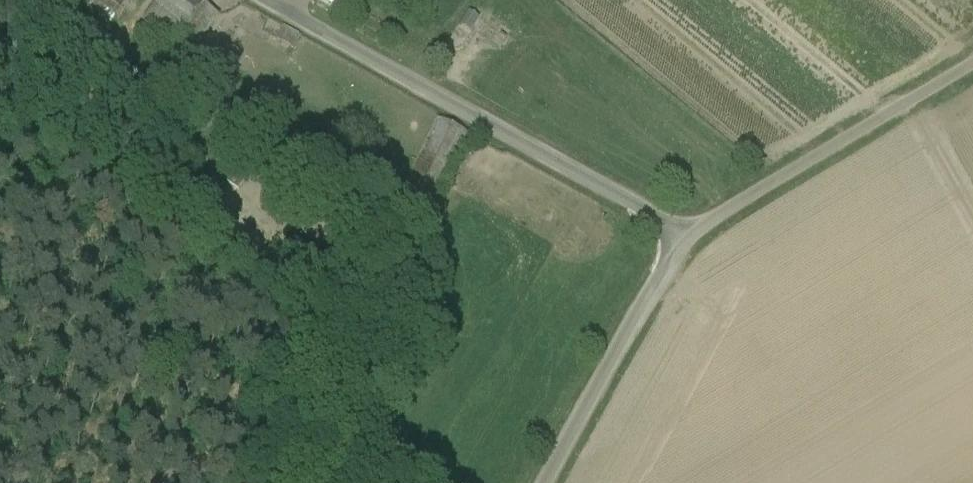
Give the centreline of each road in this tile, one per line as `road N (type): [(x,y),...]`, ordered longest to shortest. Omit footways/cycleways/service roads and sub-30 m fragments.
road 1 (unclassified): [(688,246),(677,224),(285,0)]
road 2 (unclassified): [(688,246),(757,192),(972,66)]
road 3 (unclassified): [(547,482),(639,314),(688,246)]

